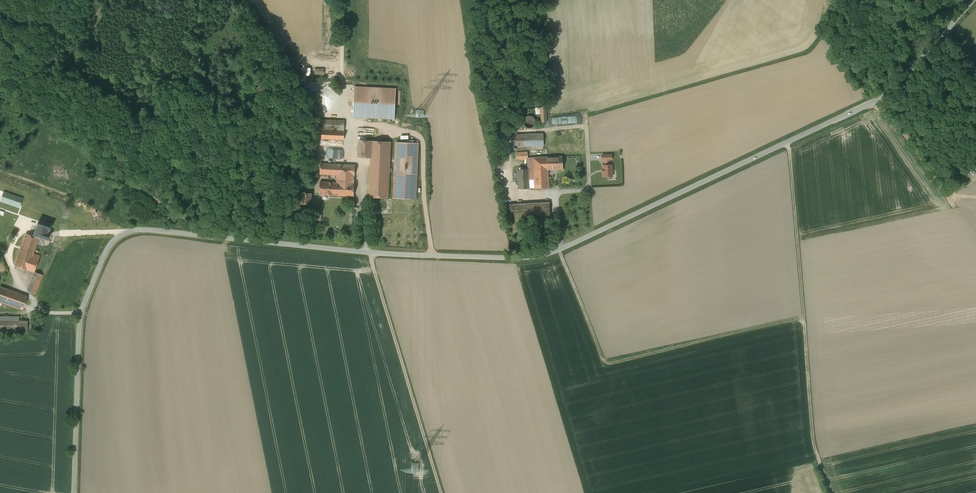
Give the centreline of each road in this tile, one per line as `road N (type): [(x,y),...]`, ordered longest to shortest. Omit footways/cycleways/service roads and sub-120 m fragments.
road 1 (unclassified): [(972,0),(878,98),(536,257),(369,252),(149,229),(118,235),(82,310),(74,492)]
road 2 (track): [(830,492),(813,436),(787,140)]
road 3 (track): [(803,315),(608,360),(559,251)]
road 4 (track): [(442,492),(369,252)]
road 5 (track): [(500,143),(495,120),(516,0)]

